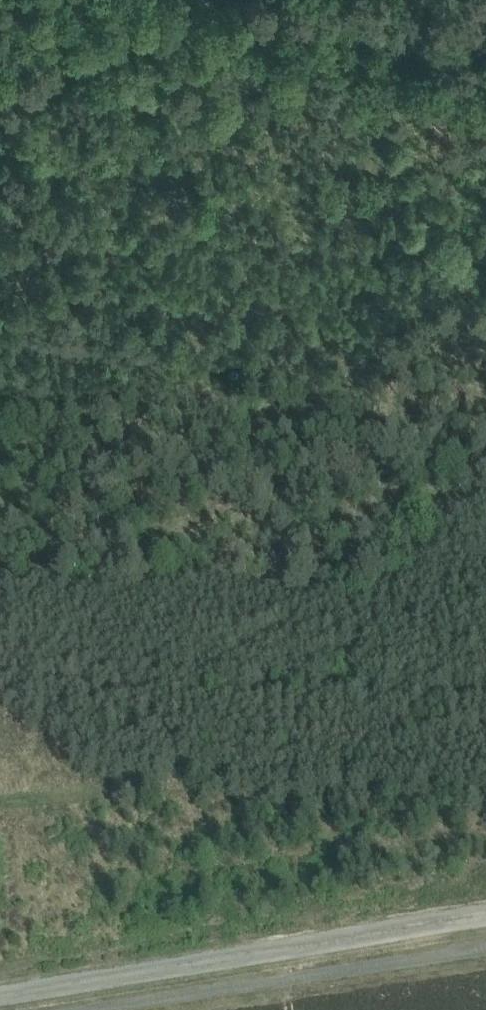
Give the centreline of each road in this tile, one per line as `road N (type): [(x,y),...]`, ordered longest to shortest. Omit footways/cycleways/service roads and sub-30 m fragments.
road 1 (track): [(0,998),(485,921)]

